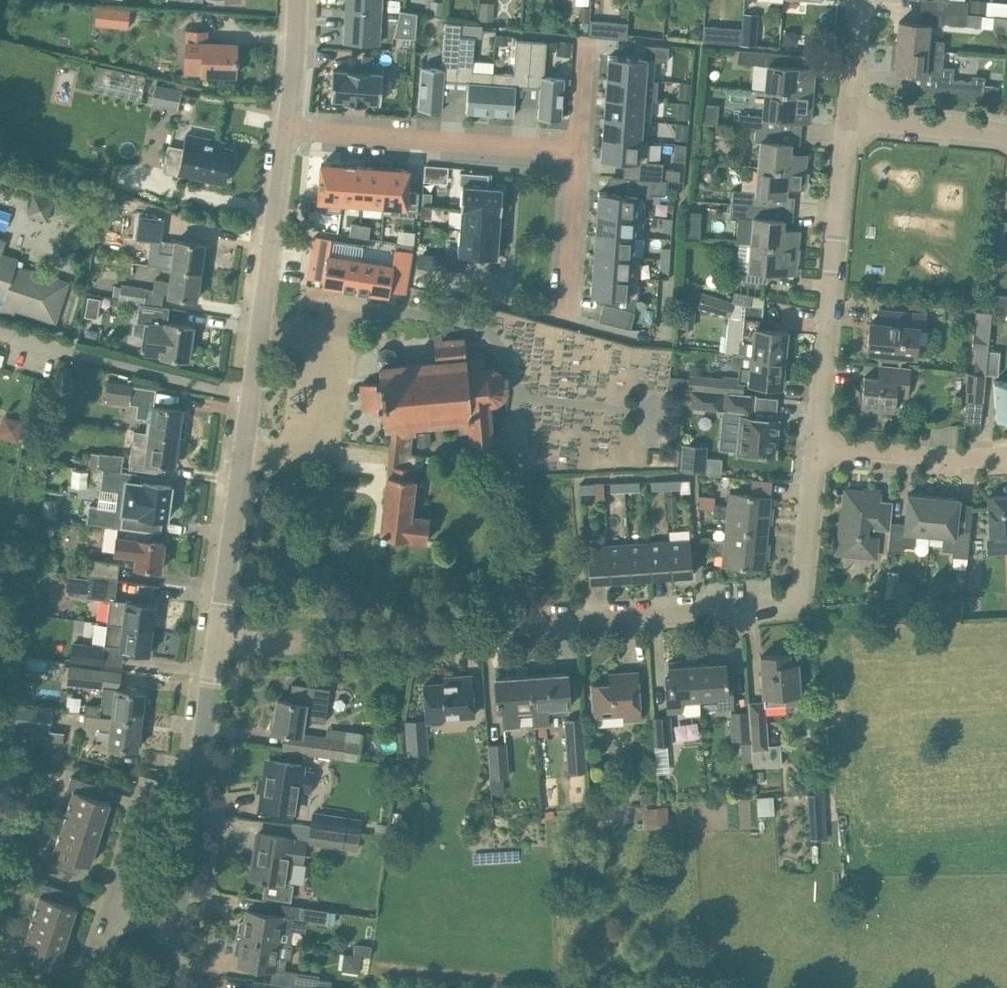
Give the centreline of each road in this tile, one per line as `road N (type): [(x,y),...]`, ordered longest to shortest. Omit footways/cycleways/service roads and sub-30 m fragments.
road 1 (residential): [(216,644),(782,607),(806,582),(814,445)]
road 2 (residential): [(814,445),(850,117)]
road 3 (residential): [(286,127),(580,147)]
road 4 (unclassified): [(175,914),(216,644)]
road 5 (unclassified): [(250,397),(286,127)]
road 6 (residential): [(250,397),(0,333)]
road 7 (unclassified): [(216,644),(250,397)]
road 8 (residential): [(814,445),(1006,455)]
road 9 (residential): [(580,147),(568,318)]
road 10 (residential): [(1006,136),(850,117)]
road 11 (residential): [(152,780),(113,906)]
road 12 (unclassified): [(286,127),(299,0)]

